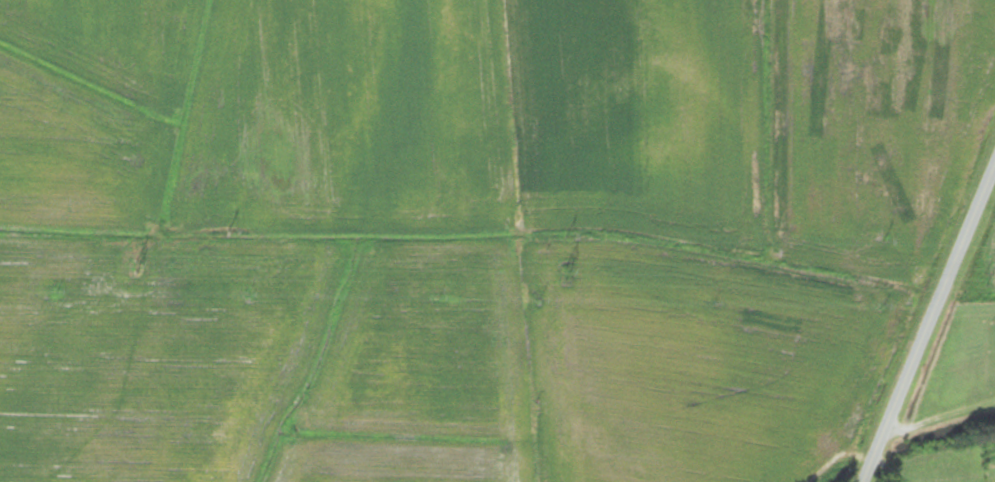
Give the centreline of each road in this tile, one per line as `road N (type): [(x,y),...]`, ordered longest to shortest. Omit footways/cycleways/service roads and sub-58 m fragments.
road 1 (residential): [(861,481),(994,162)]

